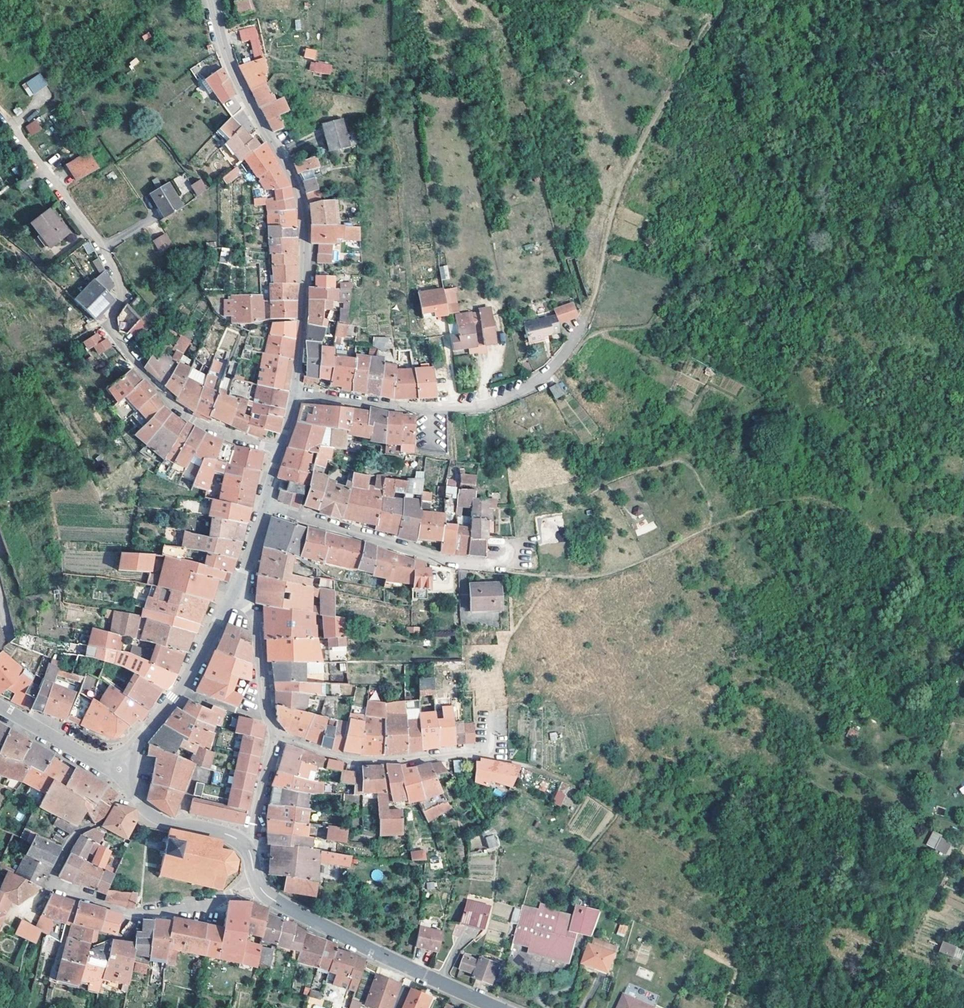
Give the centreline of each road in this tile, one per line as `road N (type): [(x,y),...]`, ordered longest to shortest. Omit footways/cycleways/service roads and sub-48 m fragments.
road 1 (residential): [(10,123),(107,257),(122,290),(110,327),(169,403),(194,421),(278,450)]
road 2 (residential): [(213,0),(226,63),(302,206),(296,394)]
road 3 (residential): [(588,314),(550,370),(492,404),(420,409),(296,394)]
road 4 (tertiary): [(257,880),(269,897),(319,926),(498,1007)]
road 5 (residential): [(257,880),(197,905),(133,913),(55,887),(74,836)]
road 6 (residential): [(264,507),(429,557),(495,565),(509,559)]
road 7 (residential): [(489,752),(352,760),(274,734)]
road 8 (residential): [(119,769),(151,815),(224,832),(247,846)]
road 9 (residential): [(0,709),(119,769)]
road 10 (residential): [(245,590),(264,714)]
road 11 (residential): [(245,590),(225,607),(179,689)]

